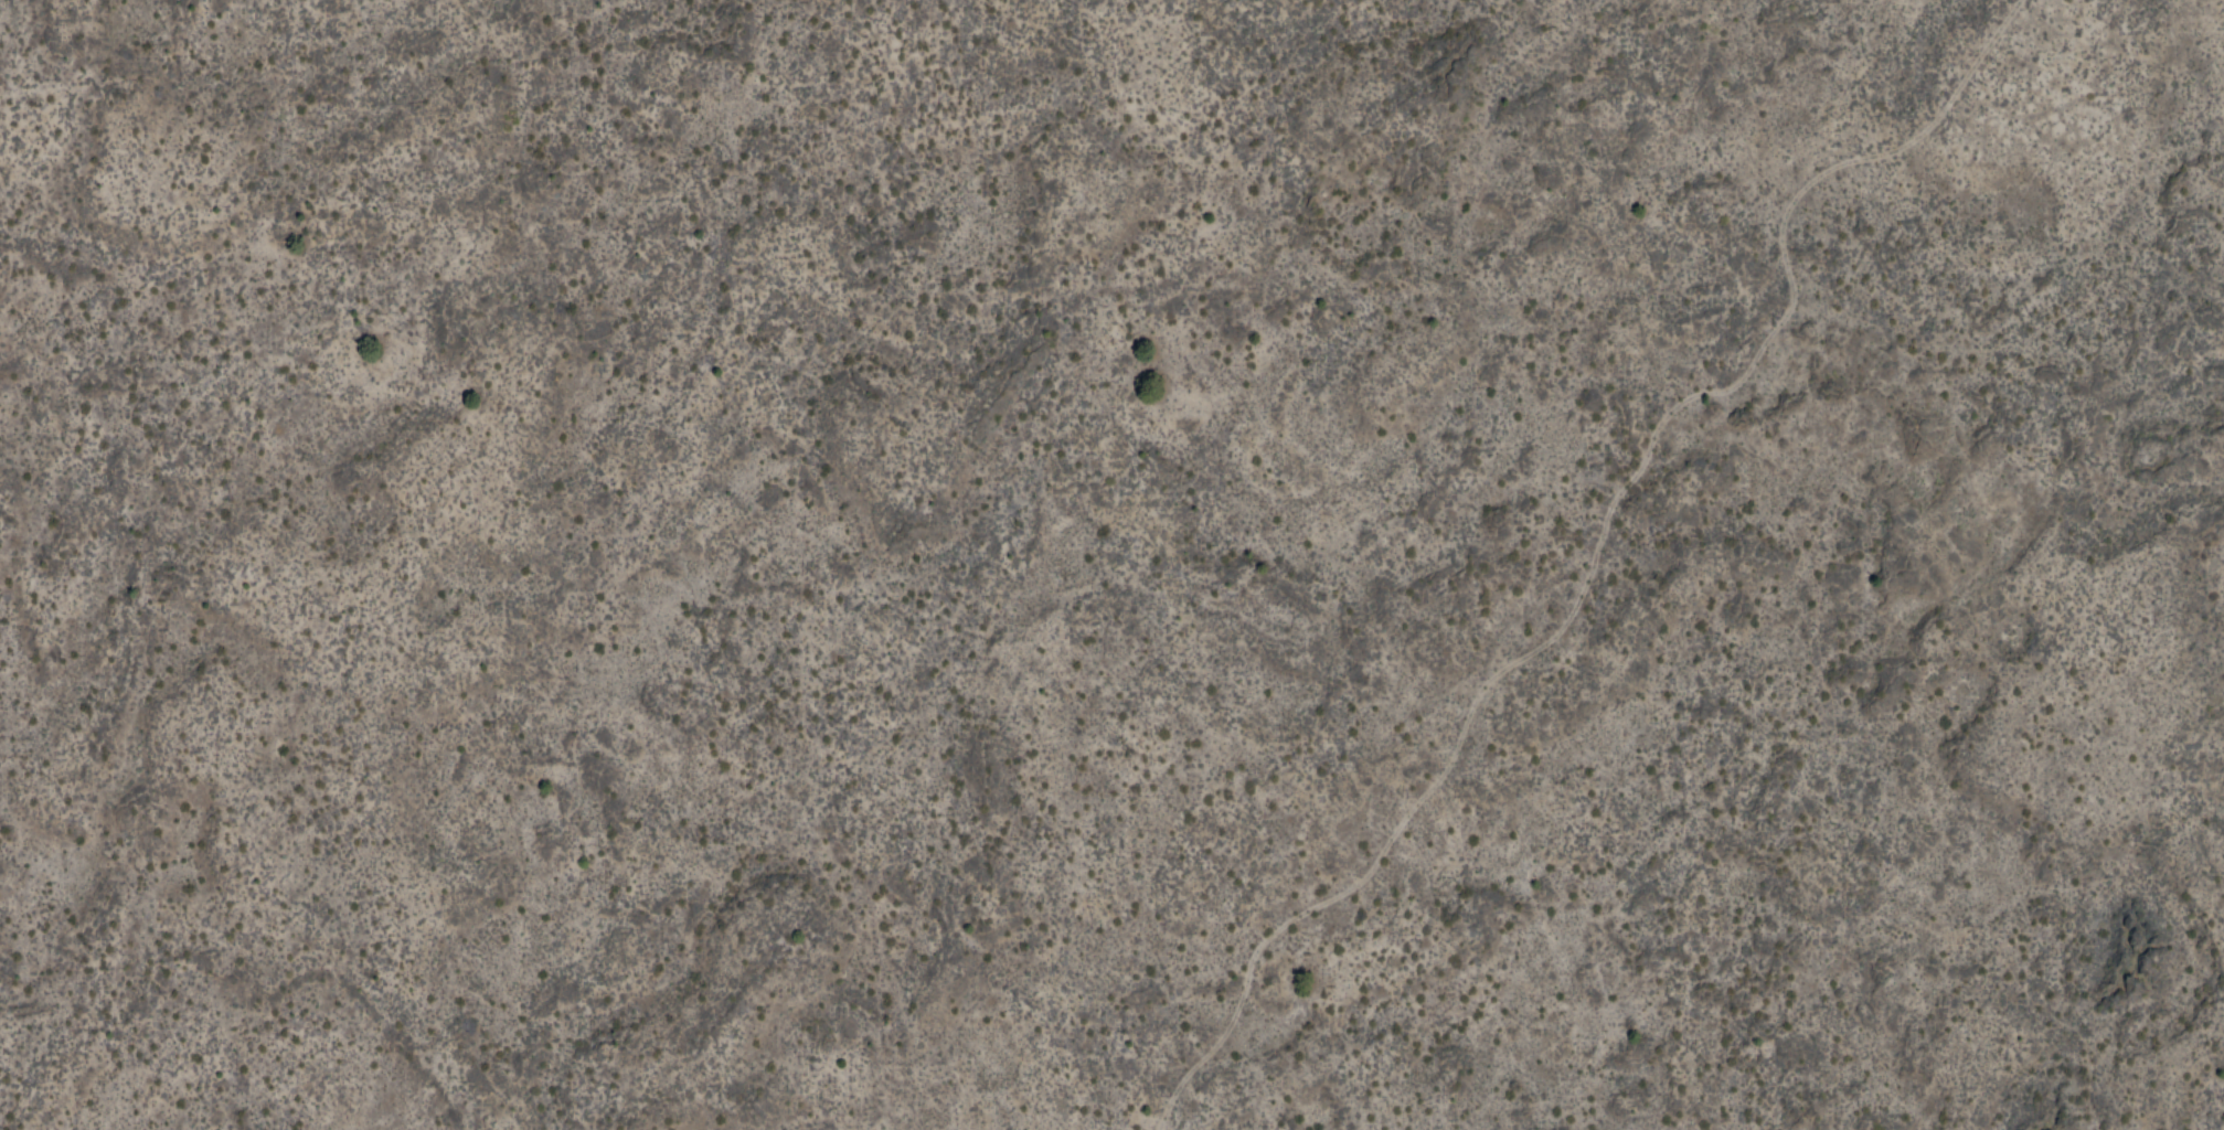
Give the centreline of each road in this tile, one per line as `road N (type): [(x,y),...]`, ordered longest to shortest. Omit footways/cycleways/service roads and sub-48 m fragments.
road 1 (track): [(2021,0),(1936,121),(1912,142),(1850,162),(1806,188),(1784,228),(1792,307),(1745,382),(1671,417),(1654,462),(1620,503),(1587,599),(1565,629),(1486,689),(1400,844),(1359,883),(1258,942),(1225,1037),(1187,1079),(1164,1129)]

